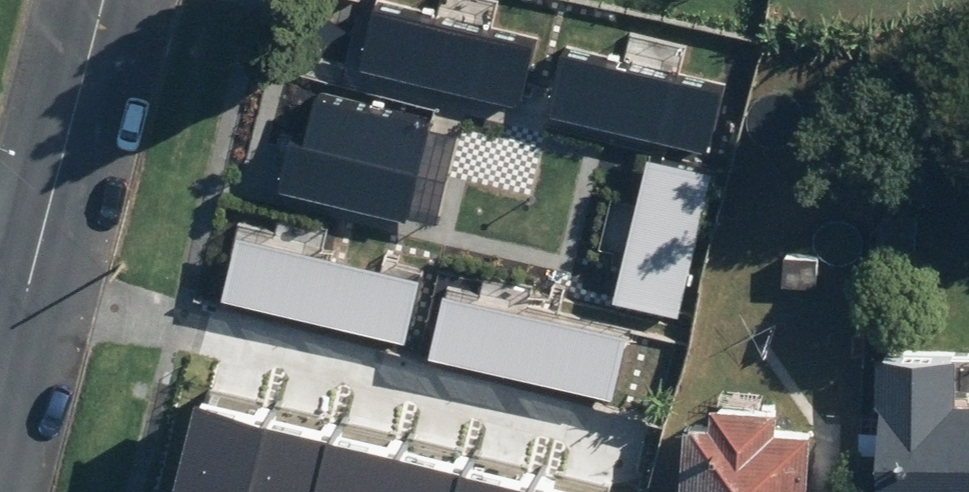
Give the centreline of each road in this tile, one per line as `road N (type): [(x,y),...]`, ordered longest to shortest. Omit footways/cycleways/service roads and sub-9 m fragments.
road 1 (tertiary): [(10,360),(105,0)]

